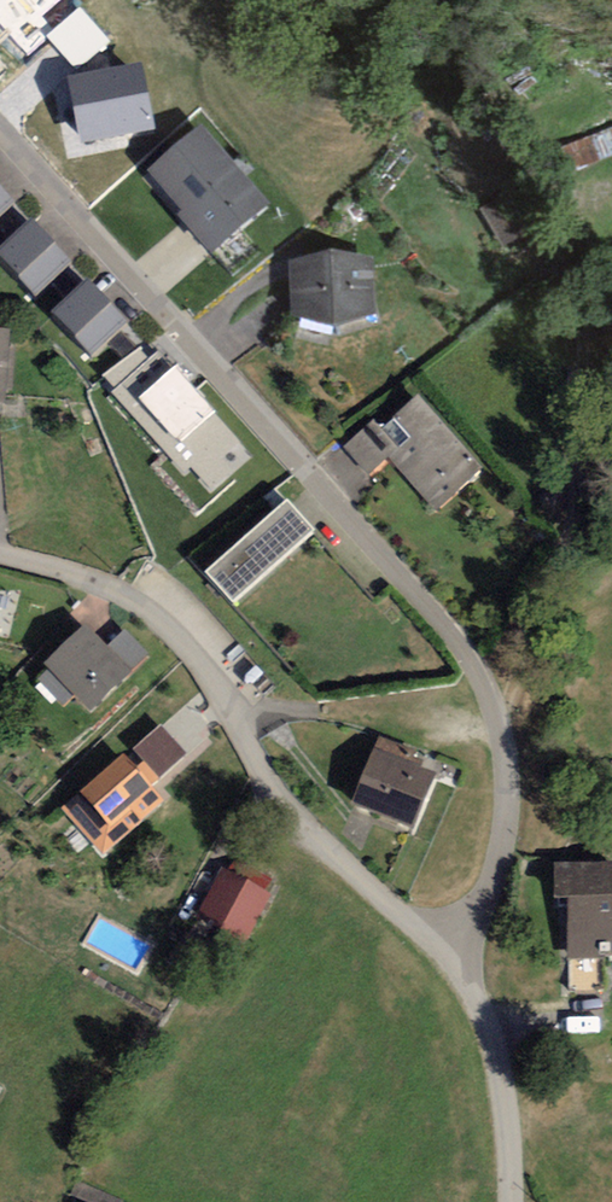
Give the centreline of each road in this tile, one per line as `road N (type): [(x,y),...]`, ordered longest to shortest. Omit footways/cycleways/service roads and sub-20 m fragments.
road 1 (residential): [(436,945),(486,889),(506,813),(500,725),(469,660),(0,132)]
road 2 (residential): [(436,945),(293,816),(209,679),(168,629),(122,595),(0,552)]
road 3 (residential): [(511,1201),(505,1105),(490,1033),(436,945)]

